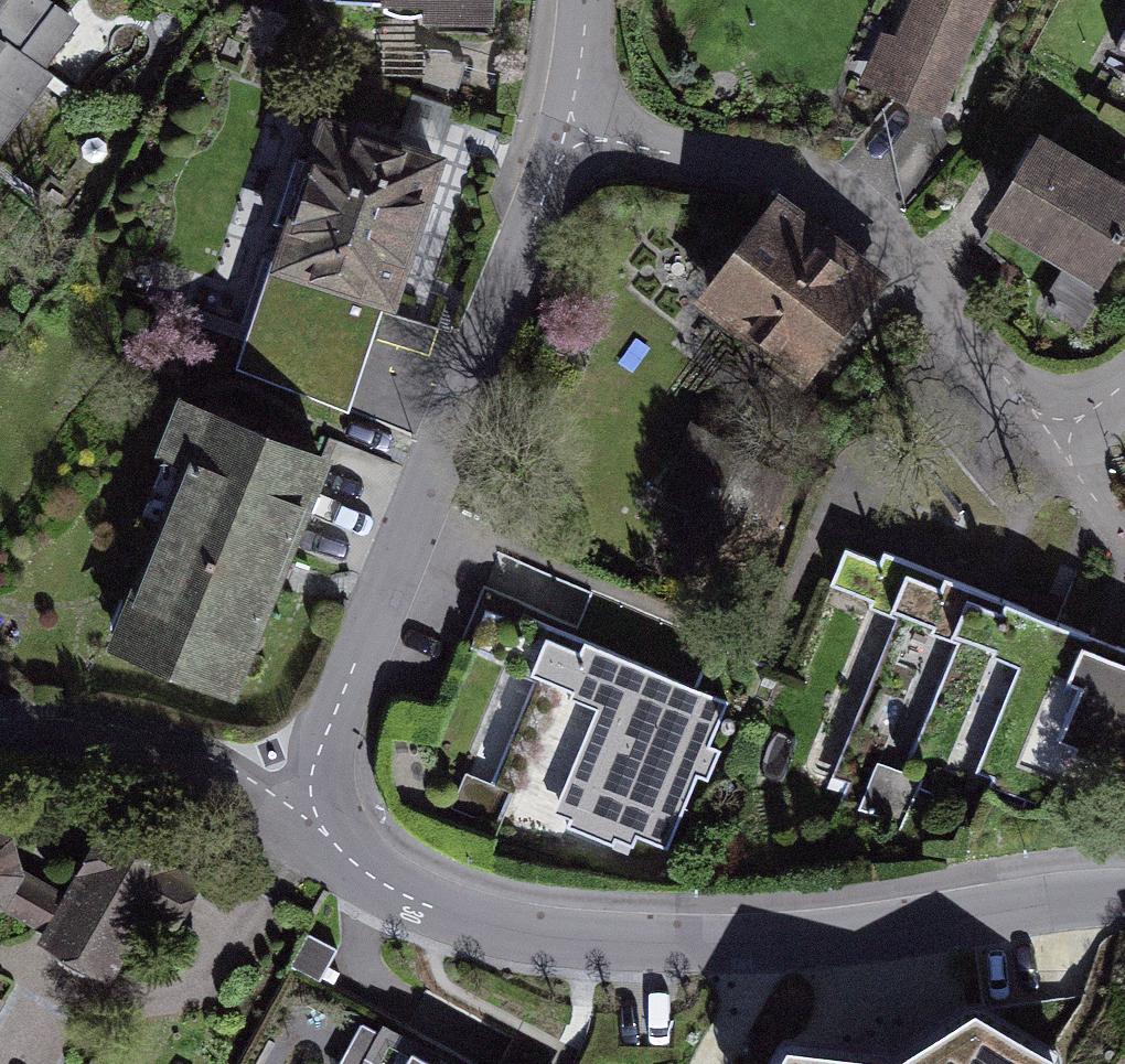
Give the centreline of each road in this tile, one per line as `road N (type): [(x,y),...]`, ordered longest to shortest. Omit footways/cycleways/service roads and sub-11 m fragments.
road 1 (residential): [(298,807),(408,898),(521,937),(714,941),(1124,894)]
road 2 (residential): [(568,131),(298,807)]
road 3 (residential): [(568,131),(789,171),(879,229),(1054,448)]
road 4 (residential): [(0,723),(108,731),(205,761),(298,807)]
road 5 (residential): [(586,0),(568,131)]

